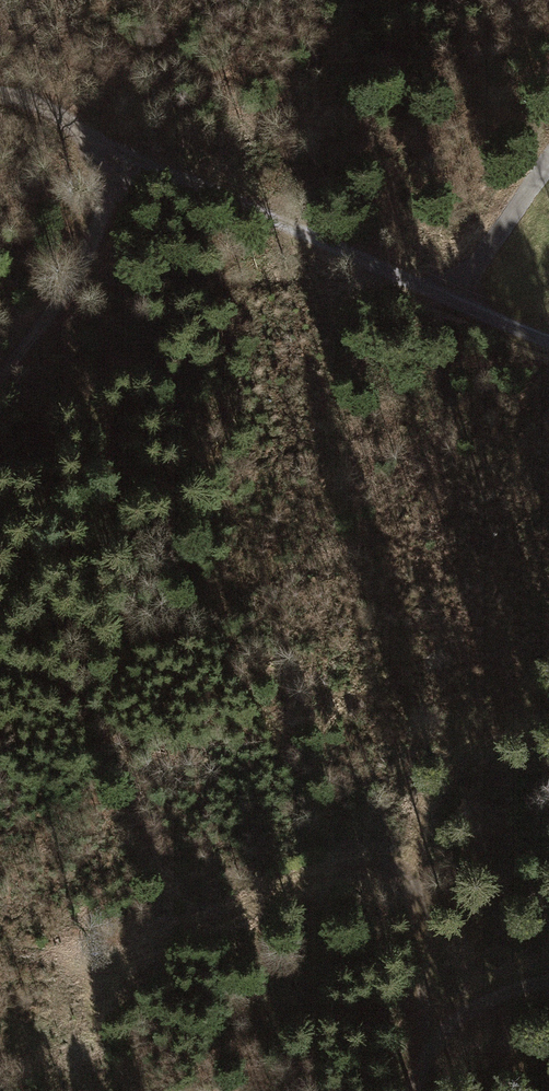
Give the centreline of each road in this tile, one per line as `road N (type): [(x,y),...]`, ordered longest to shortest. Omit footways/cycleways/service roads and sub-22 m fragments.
road 1 (track): [(427,1042),(417,900),(409,881),(374,864),(325,871),(93,970)]
road 2 (track): [(101,161),(126,156),(449,300),(548,330)]
road 3 (track): [(0,93),(24,94),(76,126),(101,161),(106,202),(72,283),(0,380)]
road 4 (track): [(548,976),(461,1011),(427,1042),(409,1090)]
road 5 (track): [(449,300),(548,164)]

